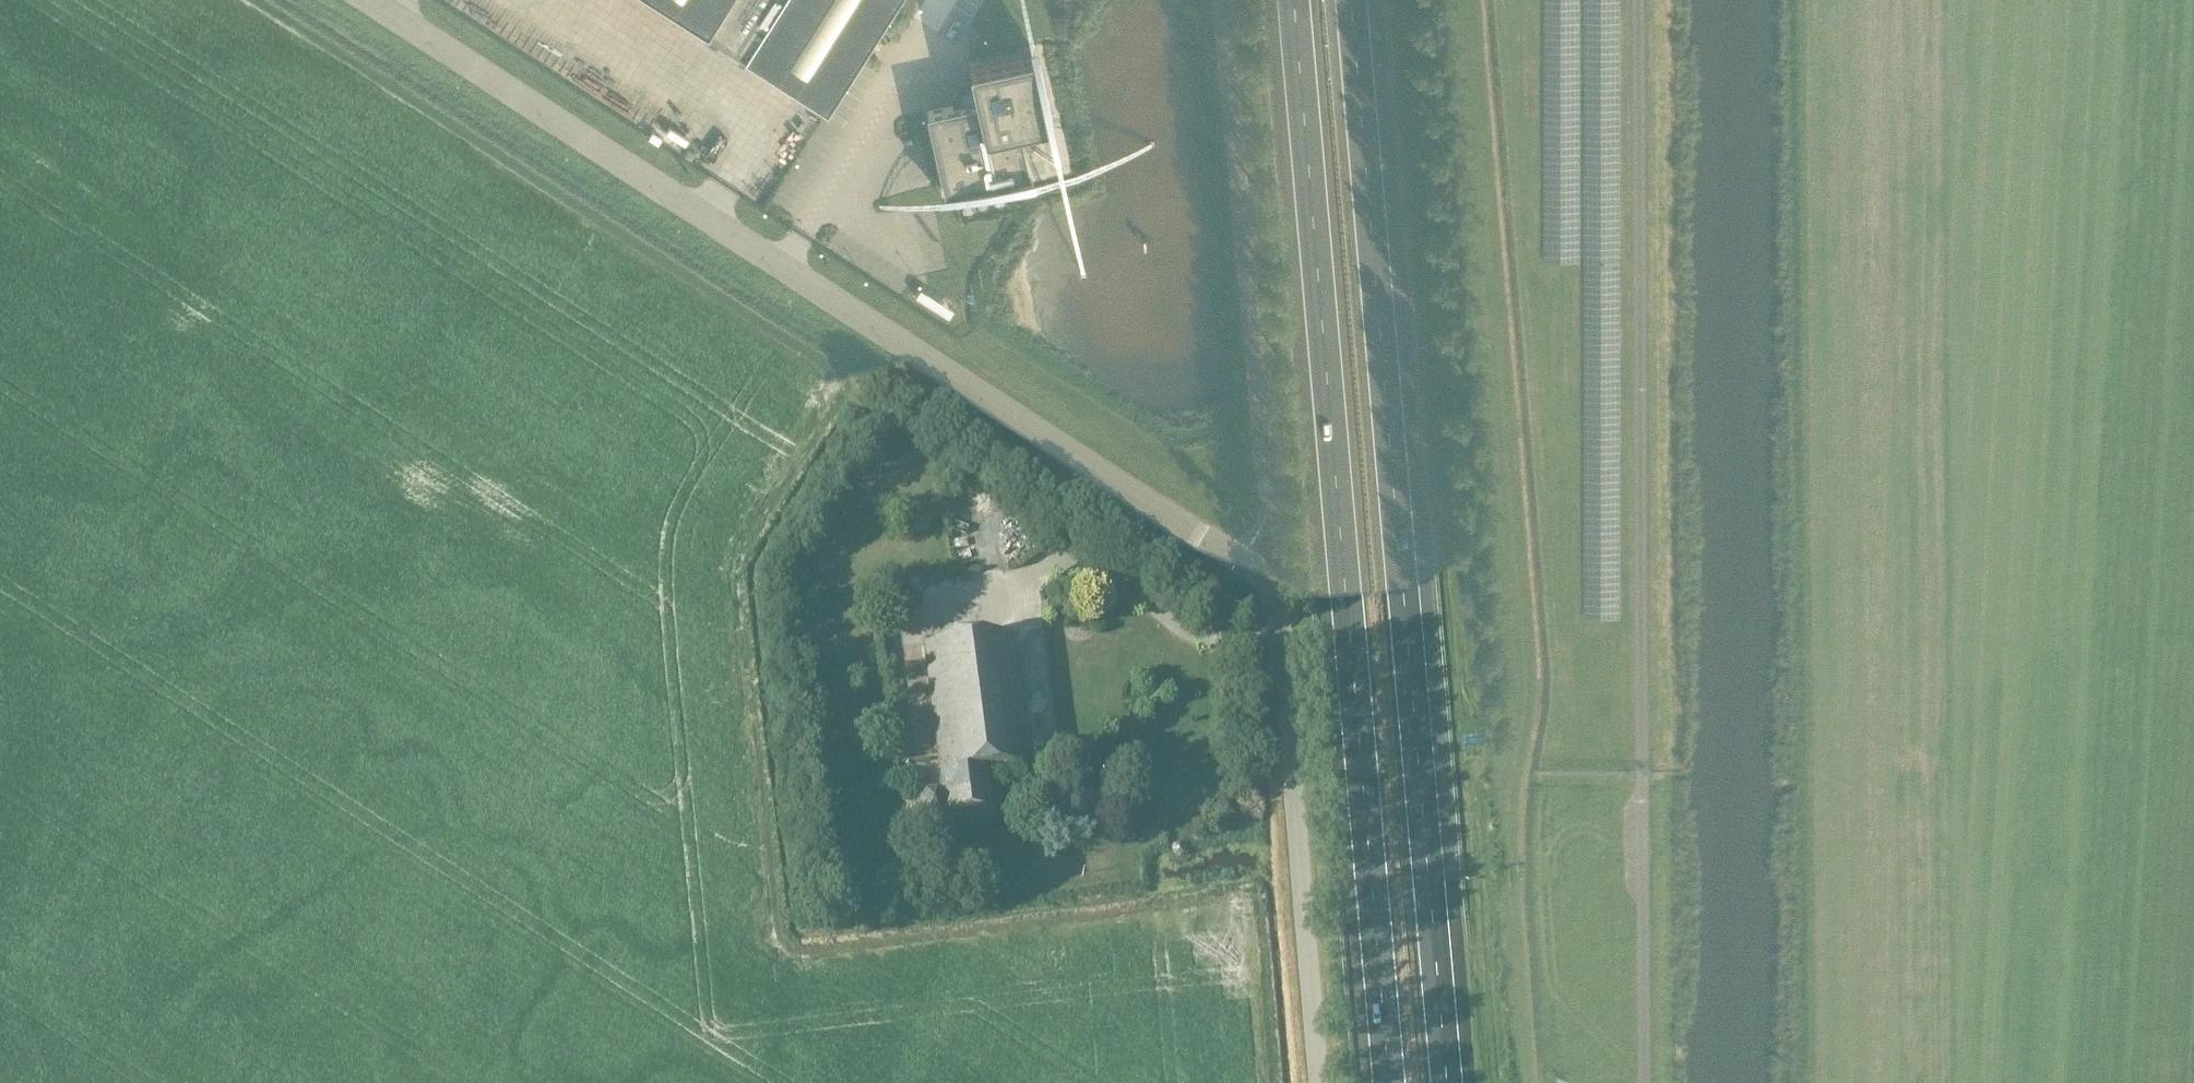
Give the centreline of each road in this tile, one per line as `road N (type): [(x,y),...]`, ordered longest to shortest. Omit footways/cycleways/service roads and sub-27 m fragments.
road 1 (motorway): [(1446,1082),(1352,0)]
road 2 (motorway): [(1294,0),(1387,1082)]
road 3 (unclassified): [(369,0),(1239,560)]
road 4 (unclassified): [(1318,1082),(1275,607),(1262,576),(1239,560)]
road 5 (unclassified): [(1268,480),(1222,0)]

